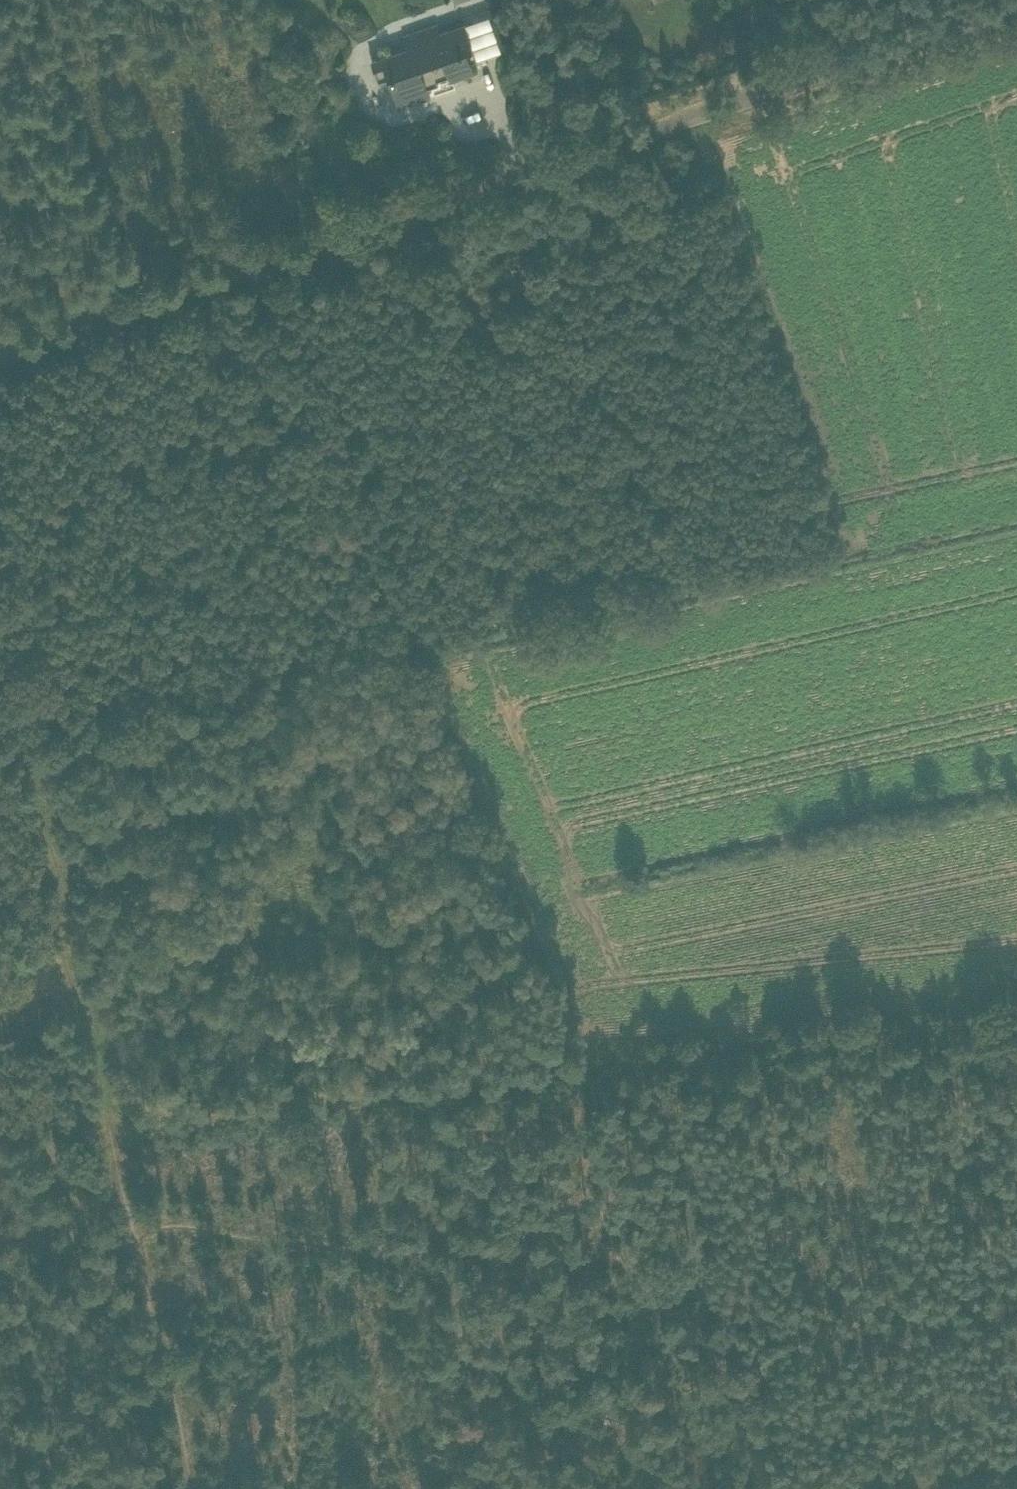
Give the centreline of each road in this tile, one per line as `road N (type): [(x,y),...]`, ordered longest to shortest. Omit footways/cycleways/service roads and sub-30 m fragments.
road 1 (unclassified): [(0,353),(1016,3)]

